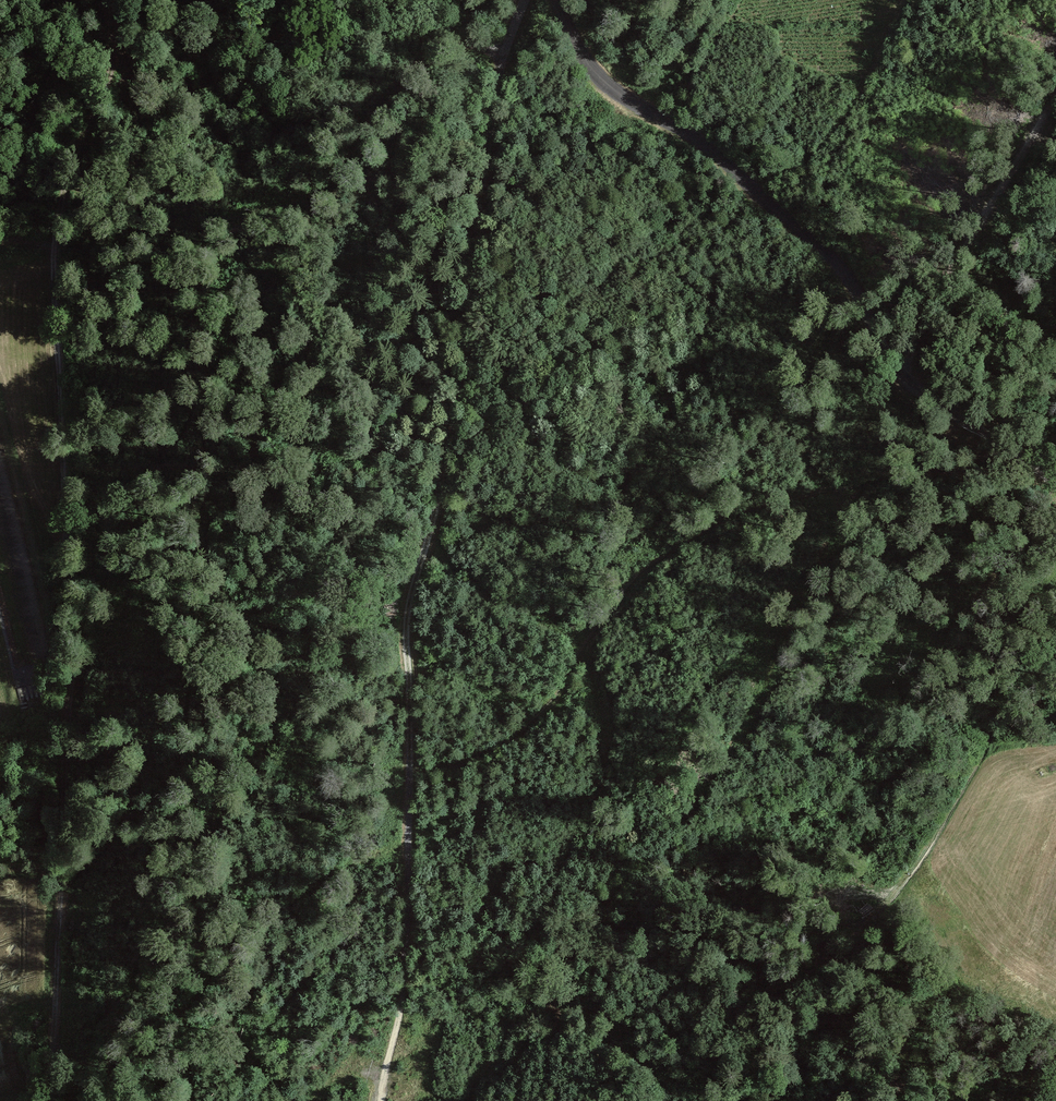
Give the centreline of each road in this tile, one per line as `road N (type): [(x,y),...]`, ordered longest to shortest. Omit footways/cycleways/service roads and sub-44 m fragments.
road 1 (track): [(527,0),(501,60),(441,483),(405,635),(405,975),(382,1100)]
road 2 (track): [(109,0),(113,67),(79,145),(53,245),(69,679),(58,974),(45,1037),(64,1100)]
road 3 (track): [(1055,408),(1014,457),(718,518),(625,587),(542,699),(494,746),(402,767)]
road 4 (unclassified): [(557,0),(599,79),(705,146),(844,270),(894,367),(1055,486)]
road 5 (track): [(1055,716),(995,730),(919,866),(795,1010),(743,1100)]
road 6 (track): [(1055,86),(900,371)]
road 7 (track): [(0,466),(43,646)]

